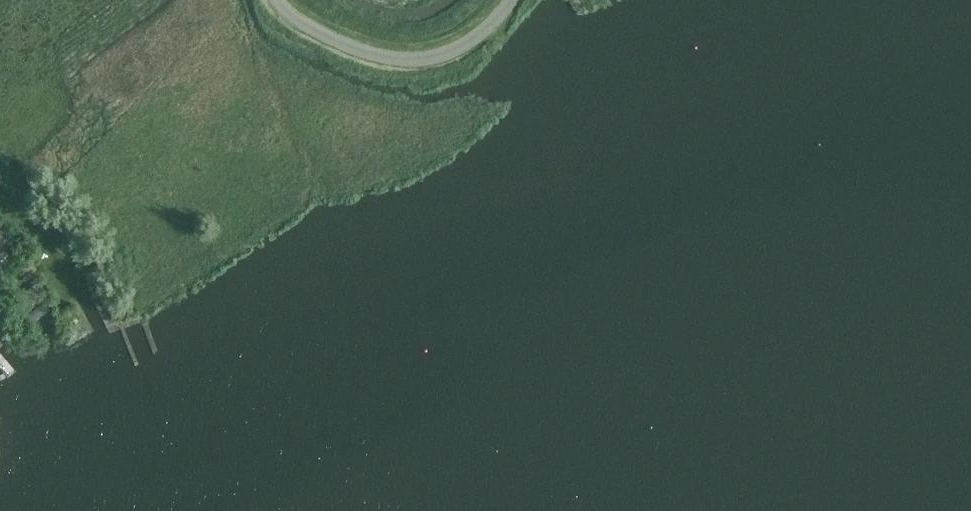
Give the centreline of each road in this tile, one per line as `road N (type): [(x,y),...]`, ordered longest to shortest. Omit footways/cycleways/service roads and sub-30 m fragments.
road 1 (unclassified): [(275,0),(305,26),(405,60),(469,42),(511,0)]

